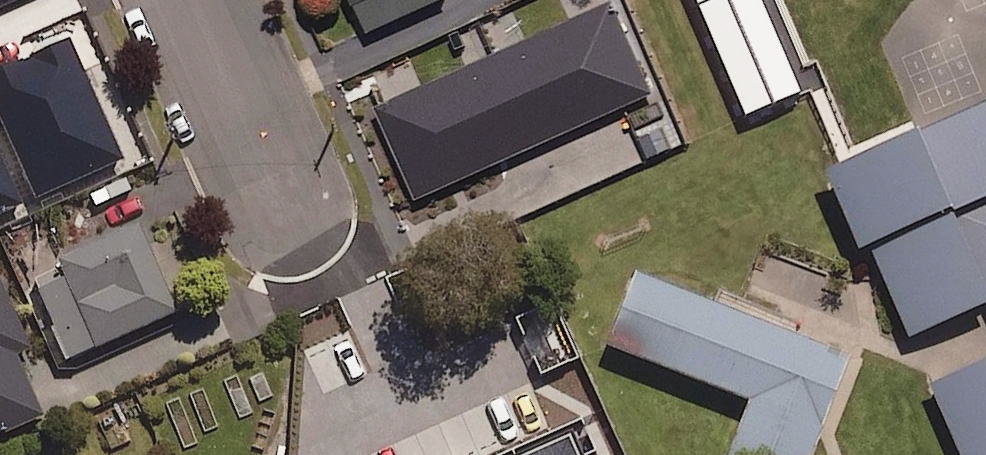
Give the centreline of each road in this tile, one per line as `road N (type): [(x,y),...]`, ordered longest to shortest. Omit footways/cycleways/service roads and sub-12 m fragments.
road 1 (residential): [(288,215),(191,0)]

